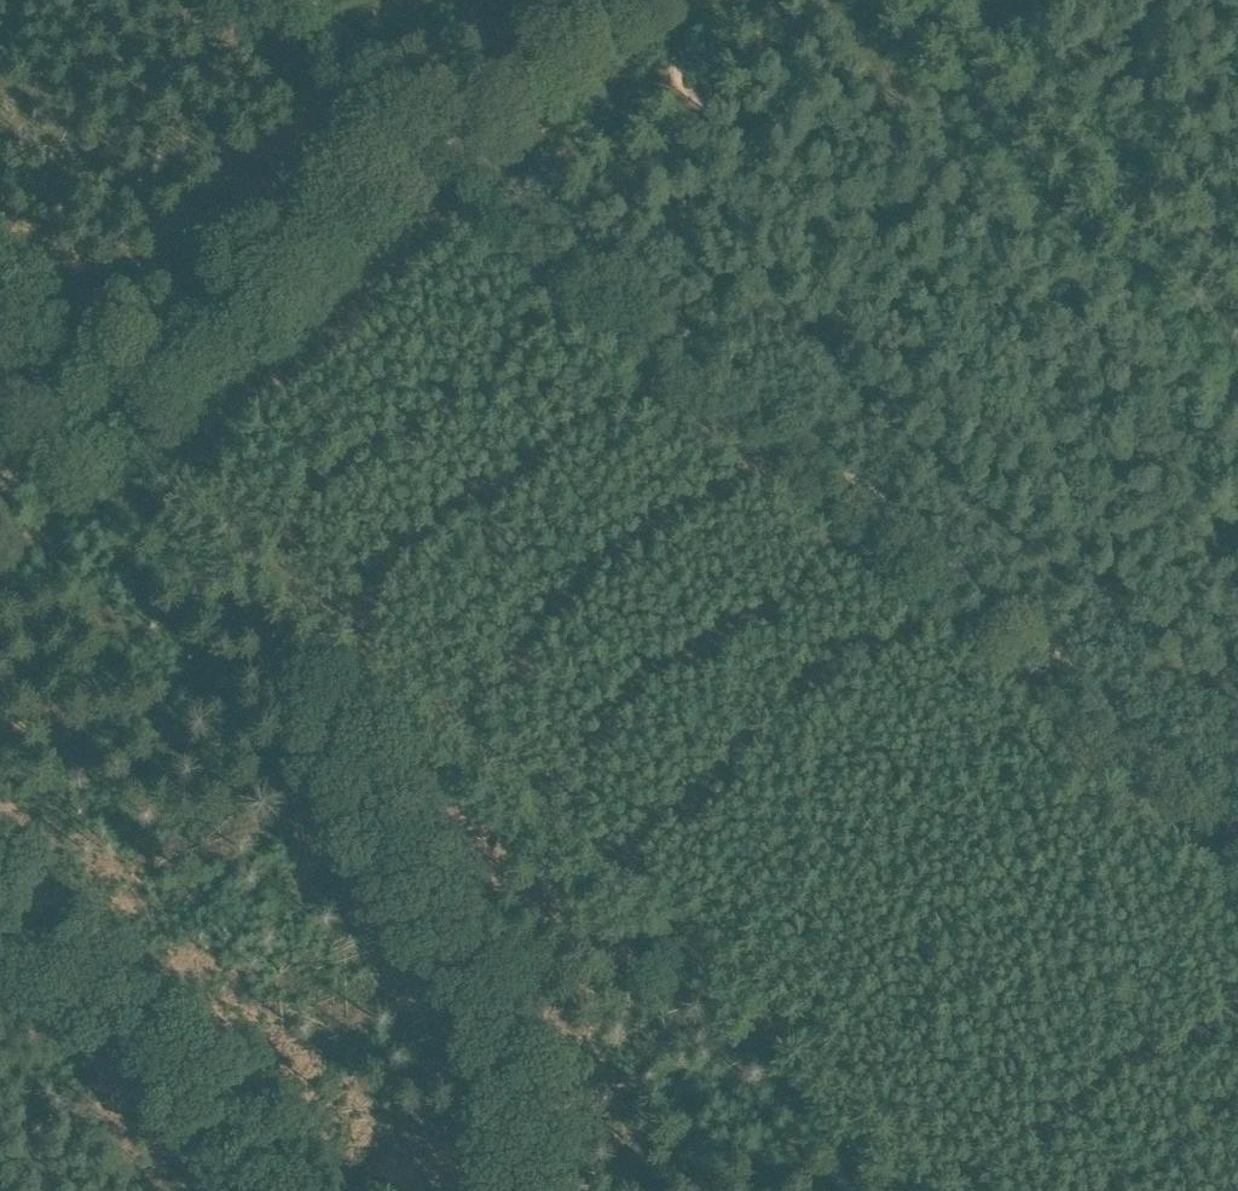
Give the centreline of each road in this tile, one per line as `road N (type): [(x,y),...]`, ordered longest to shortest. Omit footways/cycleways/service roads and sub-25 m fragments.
road 1 (track): [(964,1190),(0,319)]
road 2 (track): [(443,113),(1237,810)]
road 3 (track): [(0,483),(384,176),(443,113)]
road 4 (track): [(896,0),(1237,325)]
road 5 (track): [(306,1190),(138,1036),(54,944),(0,905)]
road 6 (track): [(443,113),(593,0)]
road 7 (track): [(312,0),(443,113)]

